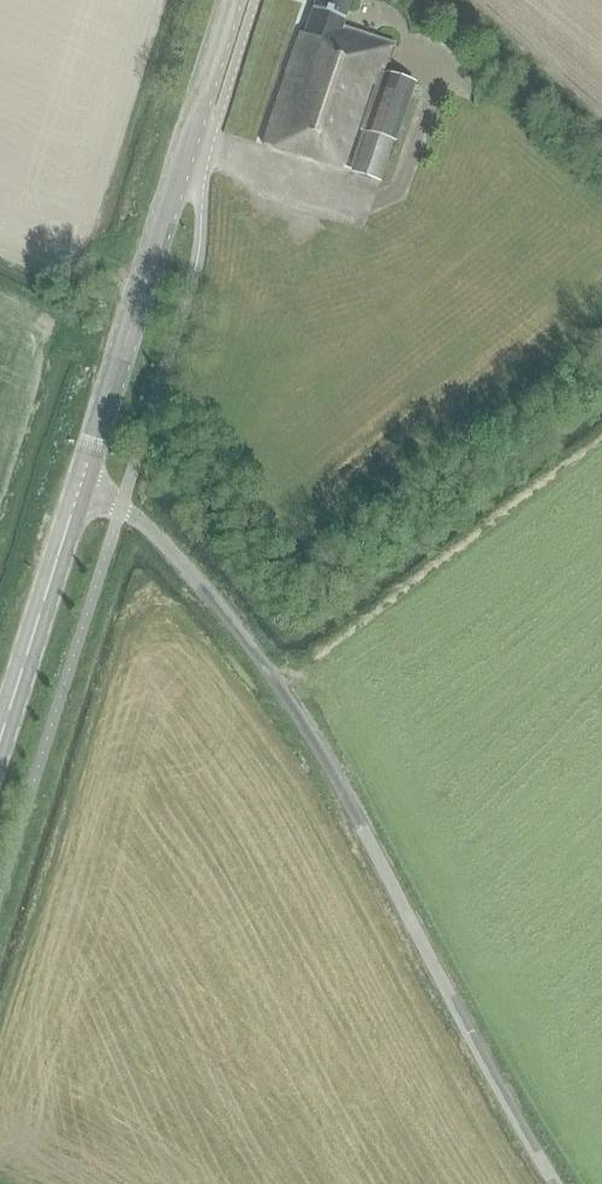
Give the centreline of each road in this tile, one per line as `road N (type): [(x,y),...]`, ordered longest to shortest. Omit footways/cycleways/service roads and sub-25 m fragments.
road 1 (unclassified): [(557,1183),(344,795),(247,641),(146,525),(77,496)]
road 2 (secondary): [(77,496),(233,0)]
road 3 (secondary): [(0,740),(77,496)]

